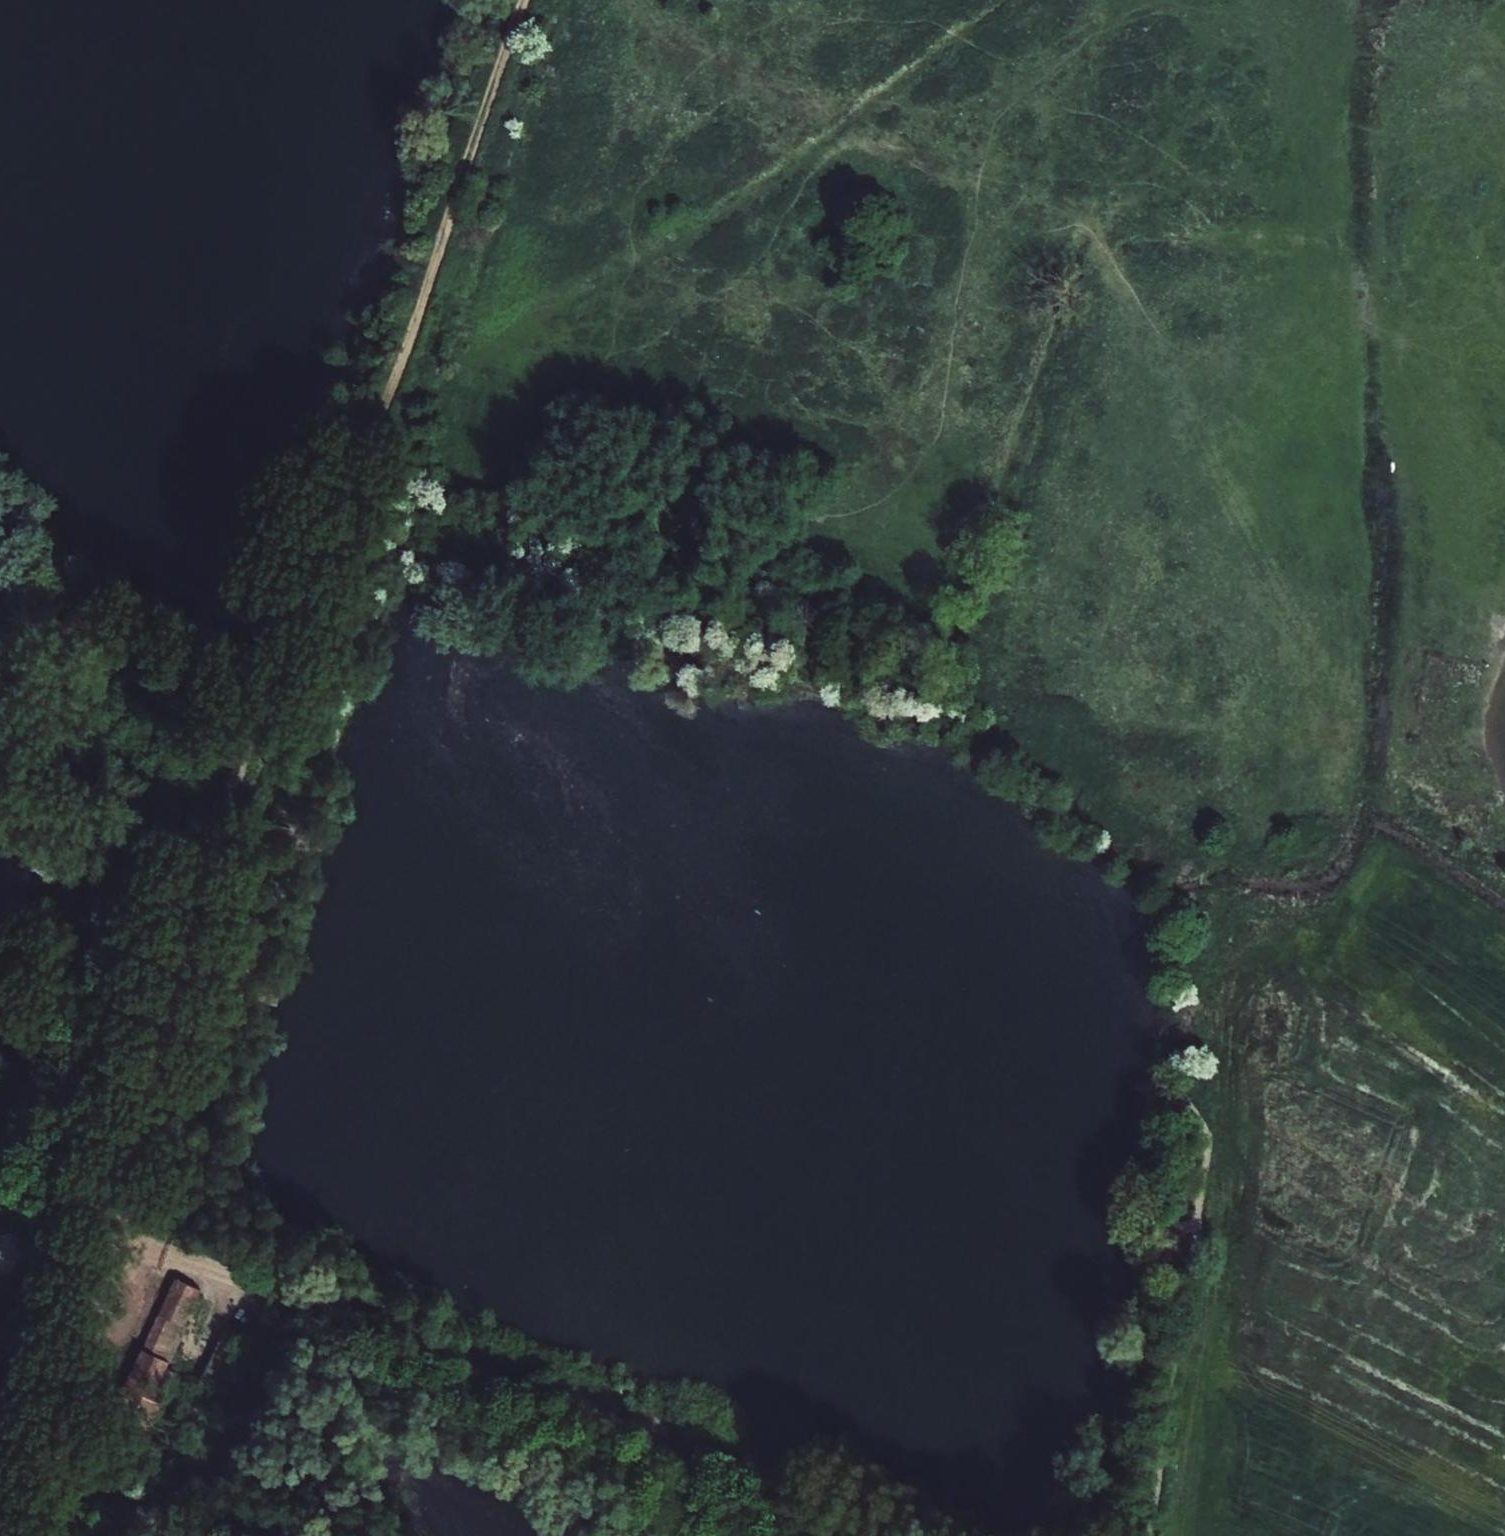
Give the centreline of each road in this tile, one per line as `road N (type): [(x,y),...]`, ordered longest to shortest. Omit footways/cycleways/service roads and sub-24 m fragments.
road 1 (track): [(35,1535),(251,719),(523,0)]
road 2 (track): [(110,1239),(750,1473),(866,1535)]

